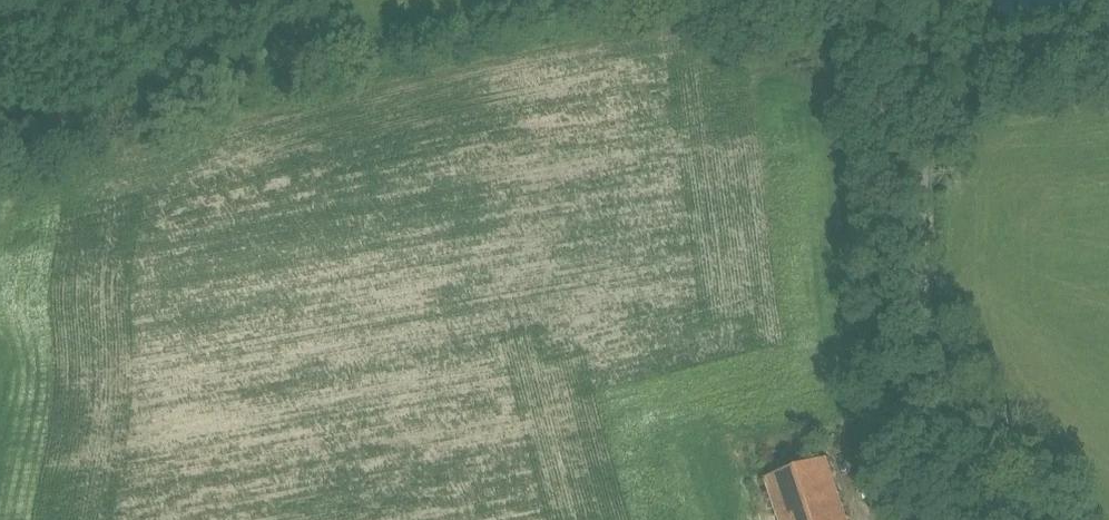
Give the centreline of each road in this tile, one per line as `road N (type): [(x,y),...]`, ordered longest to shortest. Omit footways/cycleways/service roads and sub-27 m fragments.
road 1 (unclassified): [(1010,519),(926,321),(920,271),(927,0)]

